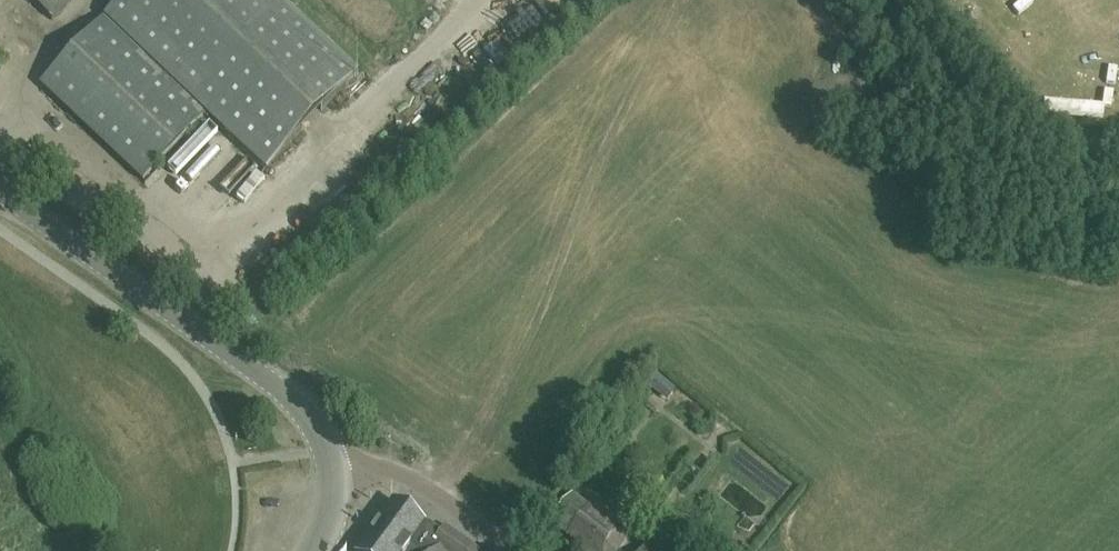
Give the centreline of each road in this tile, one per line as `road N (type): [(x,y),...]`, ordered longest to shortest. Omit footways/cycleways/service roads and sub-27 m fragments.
road 1 (secondary): [(330,449),(275,385),(0,191)]
road 2 (tertiary): [(517,550),(426,485),(330,449)]

